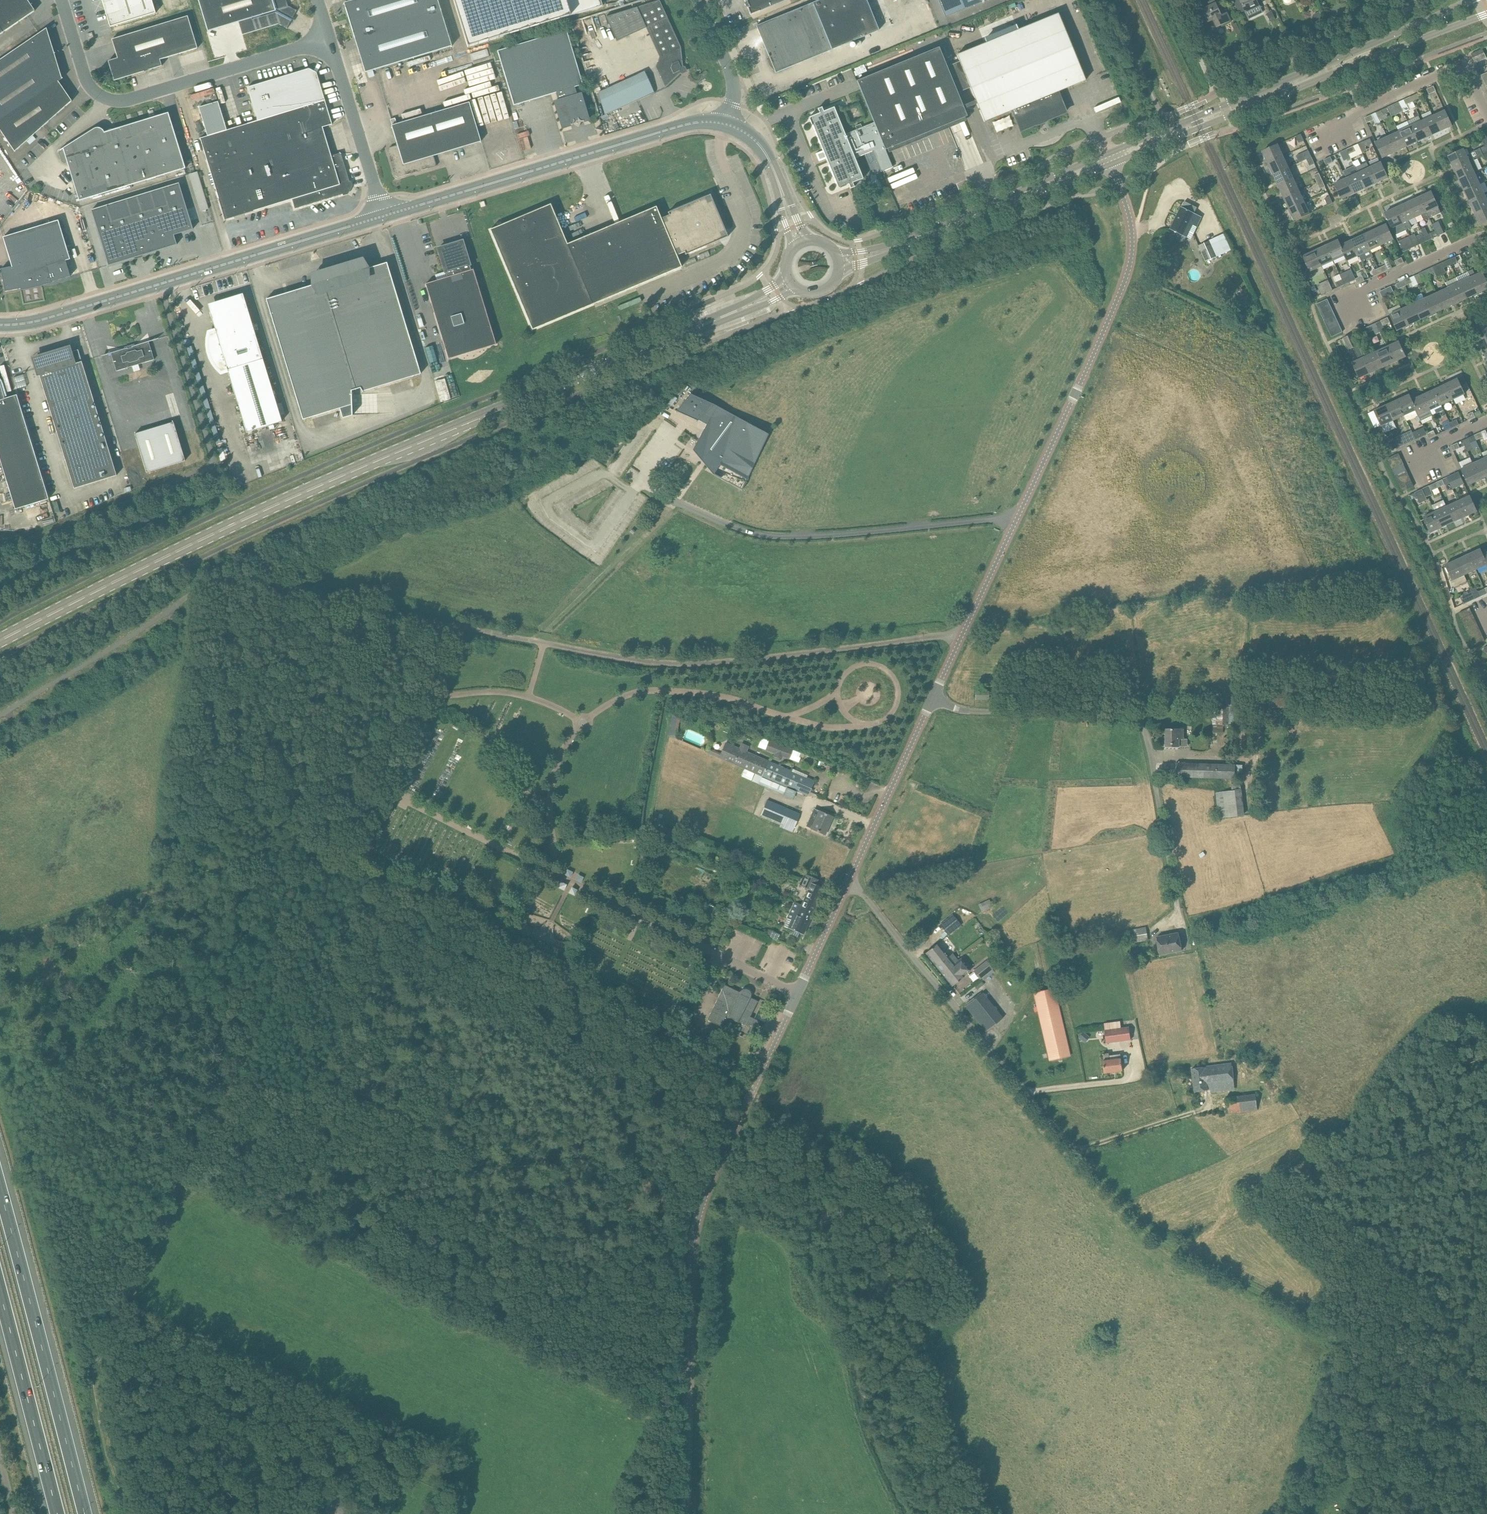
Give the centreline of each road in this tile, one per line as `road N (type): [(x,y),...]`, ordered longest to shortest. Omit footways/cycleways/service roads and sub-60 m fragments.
road 1 (tertiary): [(793,286),(368,460),(107,579),(0,639)]
road 2 (unclassified): [(99,1343),(451,624)]
road 3 (unclassified): [(688,1513),(698,1221),(852,883)]
road 4 (unclassified): [(965,635),(687,664),(451,624)]
road 5 (unclassified): [(965,635),(1125,276),(1133,241),(1113,161)]
road 6 (unclassified): [(0,712),(193,590),(237,578),(451,624)]
road 7 (track): [(330,866),(451,896),(752,1093)]
road 8 (track): [(1071,1145),(1172,1245),(1433,1376)]
road 9 (secondary): [(386,218),(33,325),(0,329)]
road 10 (unclassified): [(1178,904),(1141,717),(934,700)]
road 11 (secondary): [(730,126),(693,125),(386,218)]
road 12 (unclassified): [(852,883),(1071,1145)]
road 13 (unclassified): [(328,39),(115,101),(86,74),(63,0)]
road 14 (motorway): [(85,1513),(0,1192)]
road 15 (secondary): [(840,262),(896,250),(1113,161)]
road 16 (unclassified): [(219,463),(64,526),(0,533)]
road 17 (secondary): [(1113,161),(1308,77)]
road 18 (motorway): [(0,1308),(55,1513)]
road 19 (residential): [(1486,110),(1462,69),(1316,136)]
road 20 (unclassified): [(852,883),(934,700)]
road 21 (track): [(676,502),(534,640)]
road 22 (secondary): [(1308,77),(1486,15)]
road 23 (unclassified): [(386,218),(328,39)]
road 24 (secondary): [(1473,0),(1308,77)]
road 25 (residential): [(1349,321),(1340,302),(1486,238)]
road 26 (track): [(130,1513),(105,1453),(94,1393),(99,1343)]
road 27 (secondary): [(802,242),(767,152),(730,126)]
road 28 (unclassified): [(730,126),(731,72),(698,0)]

